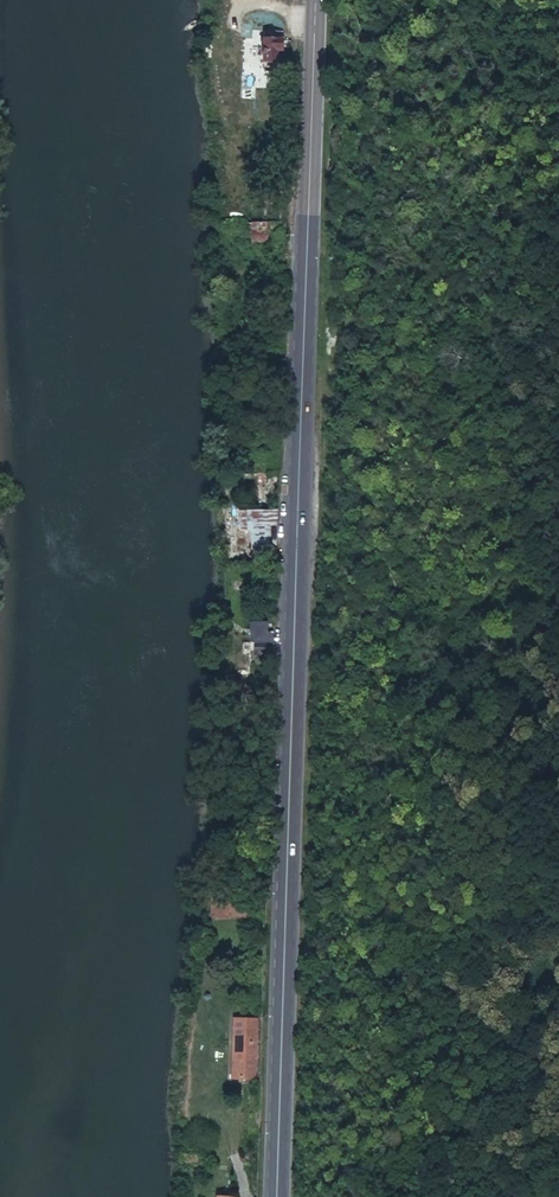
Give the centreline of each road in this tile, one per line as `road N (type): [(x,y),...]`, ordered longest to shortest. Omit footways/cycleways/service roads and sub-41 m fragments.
road 1 (primary): [(277,1196),(316,0)]

